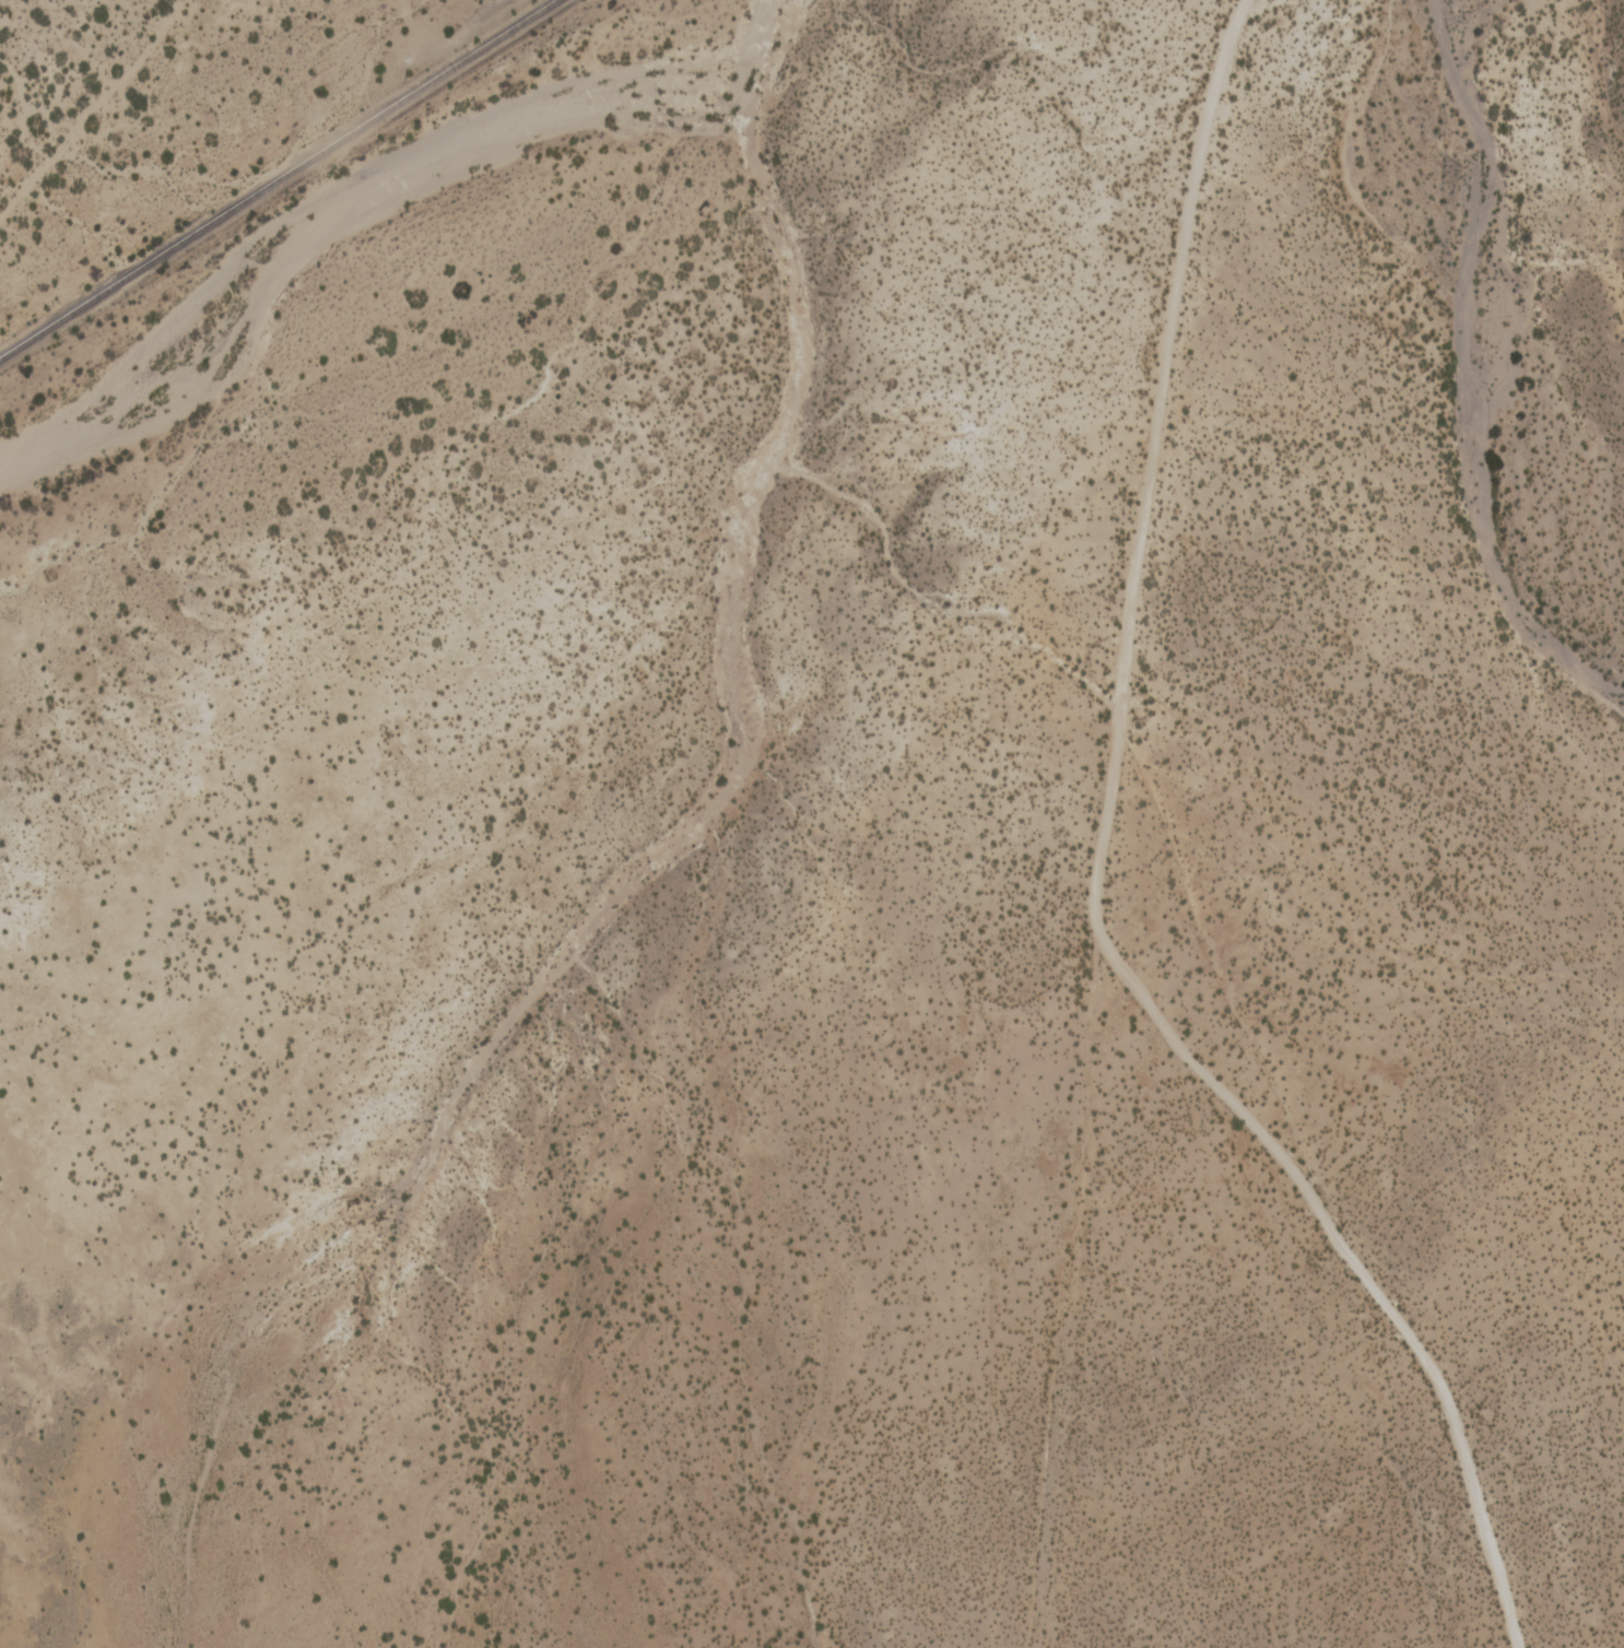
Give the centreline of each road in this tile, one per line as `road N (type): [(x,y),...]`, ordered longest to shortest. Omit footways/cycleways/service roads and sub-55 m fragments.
road 1 (residential): [(1512,1647),(1443,1394),(1301,1191),(1094,938),(1091,910),(1189,191),(1219,57),(1242,0)]

